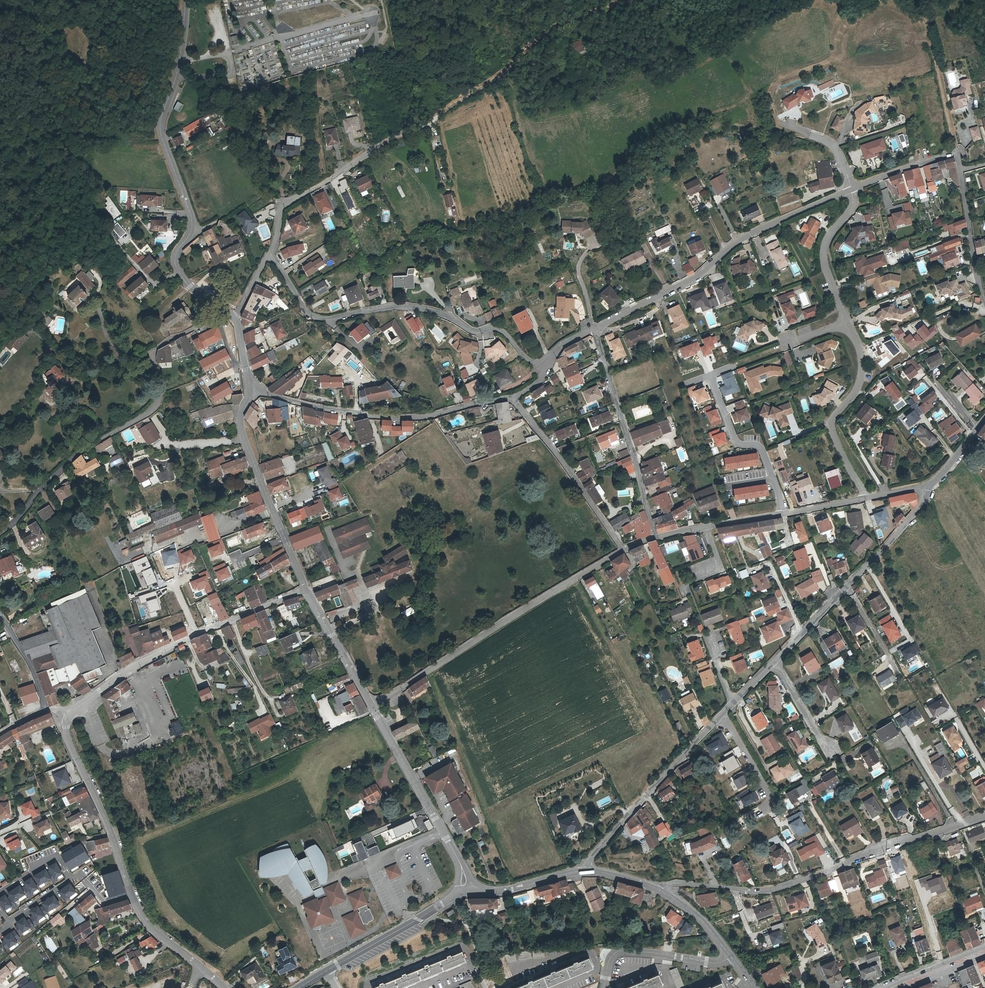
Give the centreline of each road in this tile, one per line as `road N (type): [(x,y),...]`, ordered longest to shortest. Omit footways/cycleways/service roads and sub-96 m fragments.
road 1 (residential): [(221,309),(159,343),(152,409),(80,452),(0,532)]
road 2 (residential): [(270,253),(311,315),(425,309),(474,332),(504,331),(545,368)]
road 3 (residential): [(661,892),(672,883),(773,889),(955,825)]
road 4 (residential): [(622,550),(371,706)]
road 5 (residential): [(594,326),(695,277),(759,228),(852,189)]
road 6 (track): [(378,145),(498,76),(534,40),(620,0)]
road 7 (residential): [(179,272),(175,257),(192,220),(161,127),(186,0)]
road 8 (residential): [(250,392),(411,417),(512,397)]
road 9 (residential): [(586,870),(733,702)]
road 10 (residential): [(594,326),(656,537)]
road 11 (residential): [(801,633),(926,502),(930,485)]
road 12 (residential): [(848,324),(860,378),(831,426),(868,497)]
road 13 (residential): [(131,894),(68,738),(70,716)]
road 14 (residential): [(306,589),(134,666)]
road 15 (residential): [(512,397),(622,550)]
road 16 (residential): [(461,866),(371,706)]
road 17 (residential): [(868,497),(704,527)]
road 18 (residential): [(270,253),(283,204),(378,145)]
road 19 (residential): [(603,987),(610,958),(620,951),(713,964),(732,958)]
road 20 (residential): [(852,189),(854,207),(829,238),(823,263),(848,324)]
road 21 (residential): [(327,972),(456,898)]
road 22 (residential): [(371,706),(306,589)]
road 23 (residential): [(224,987),(155,932),(131,894)]
road 24 (track): [(927,24),(957,153)]
road 25 (residential): [(961,168),(984,298)]
road 26 (residential): [(852,189),(957,153),(961,168)]
road 27 (residential): [(272,508),(240,422),(250,392)]

